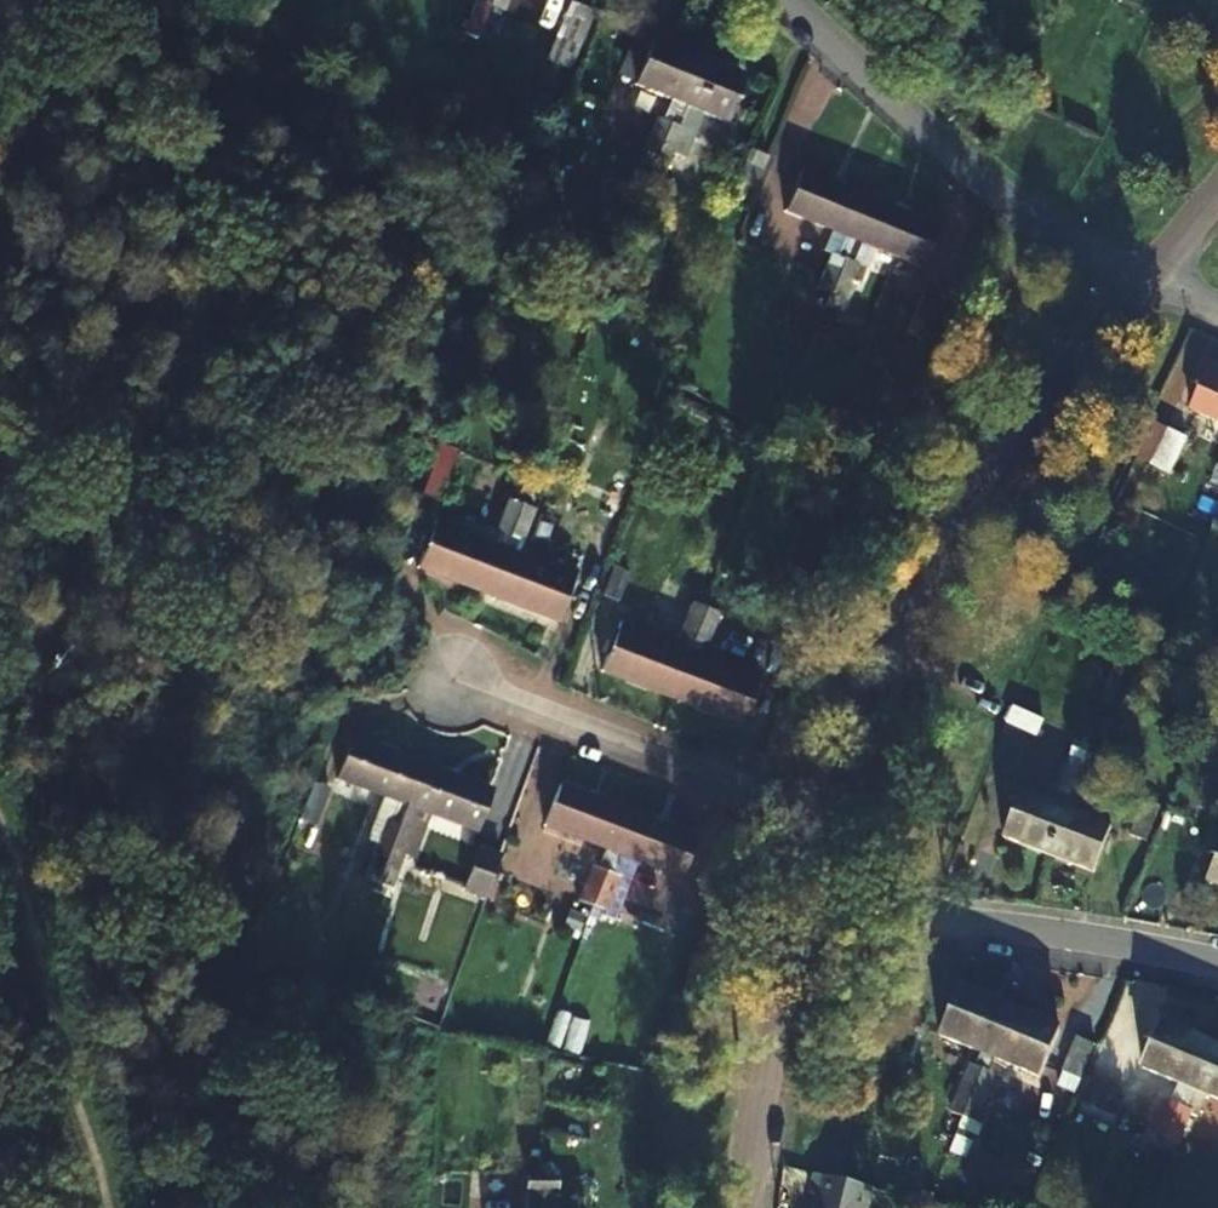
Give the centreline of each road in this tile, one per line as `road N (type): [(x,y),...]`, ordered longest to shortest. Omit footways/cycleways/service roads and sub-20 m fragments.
road 1 (residential): [(809,818),(995,469),(1075,348),(1140,272)]
road 2 (residential): [(1140,272),(1014,210),(783,0)]
road 3 (residential): [(788,909),(843,911),(1217,968)]
road 4 (residential): [(809,818),(443,681)]
road 5 (residential): [(751,1207),(759,1041),(788,909)]

